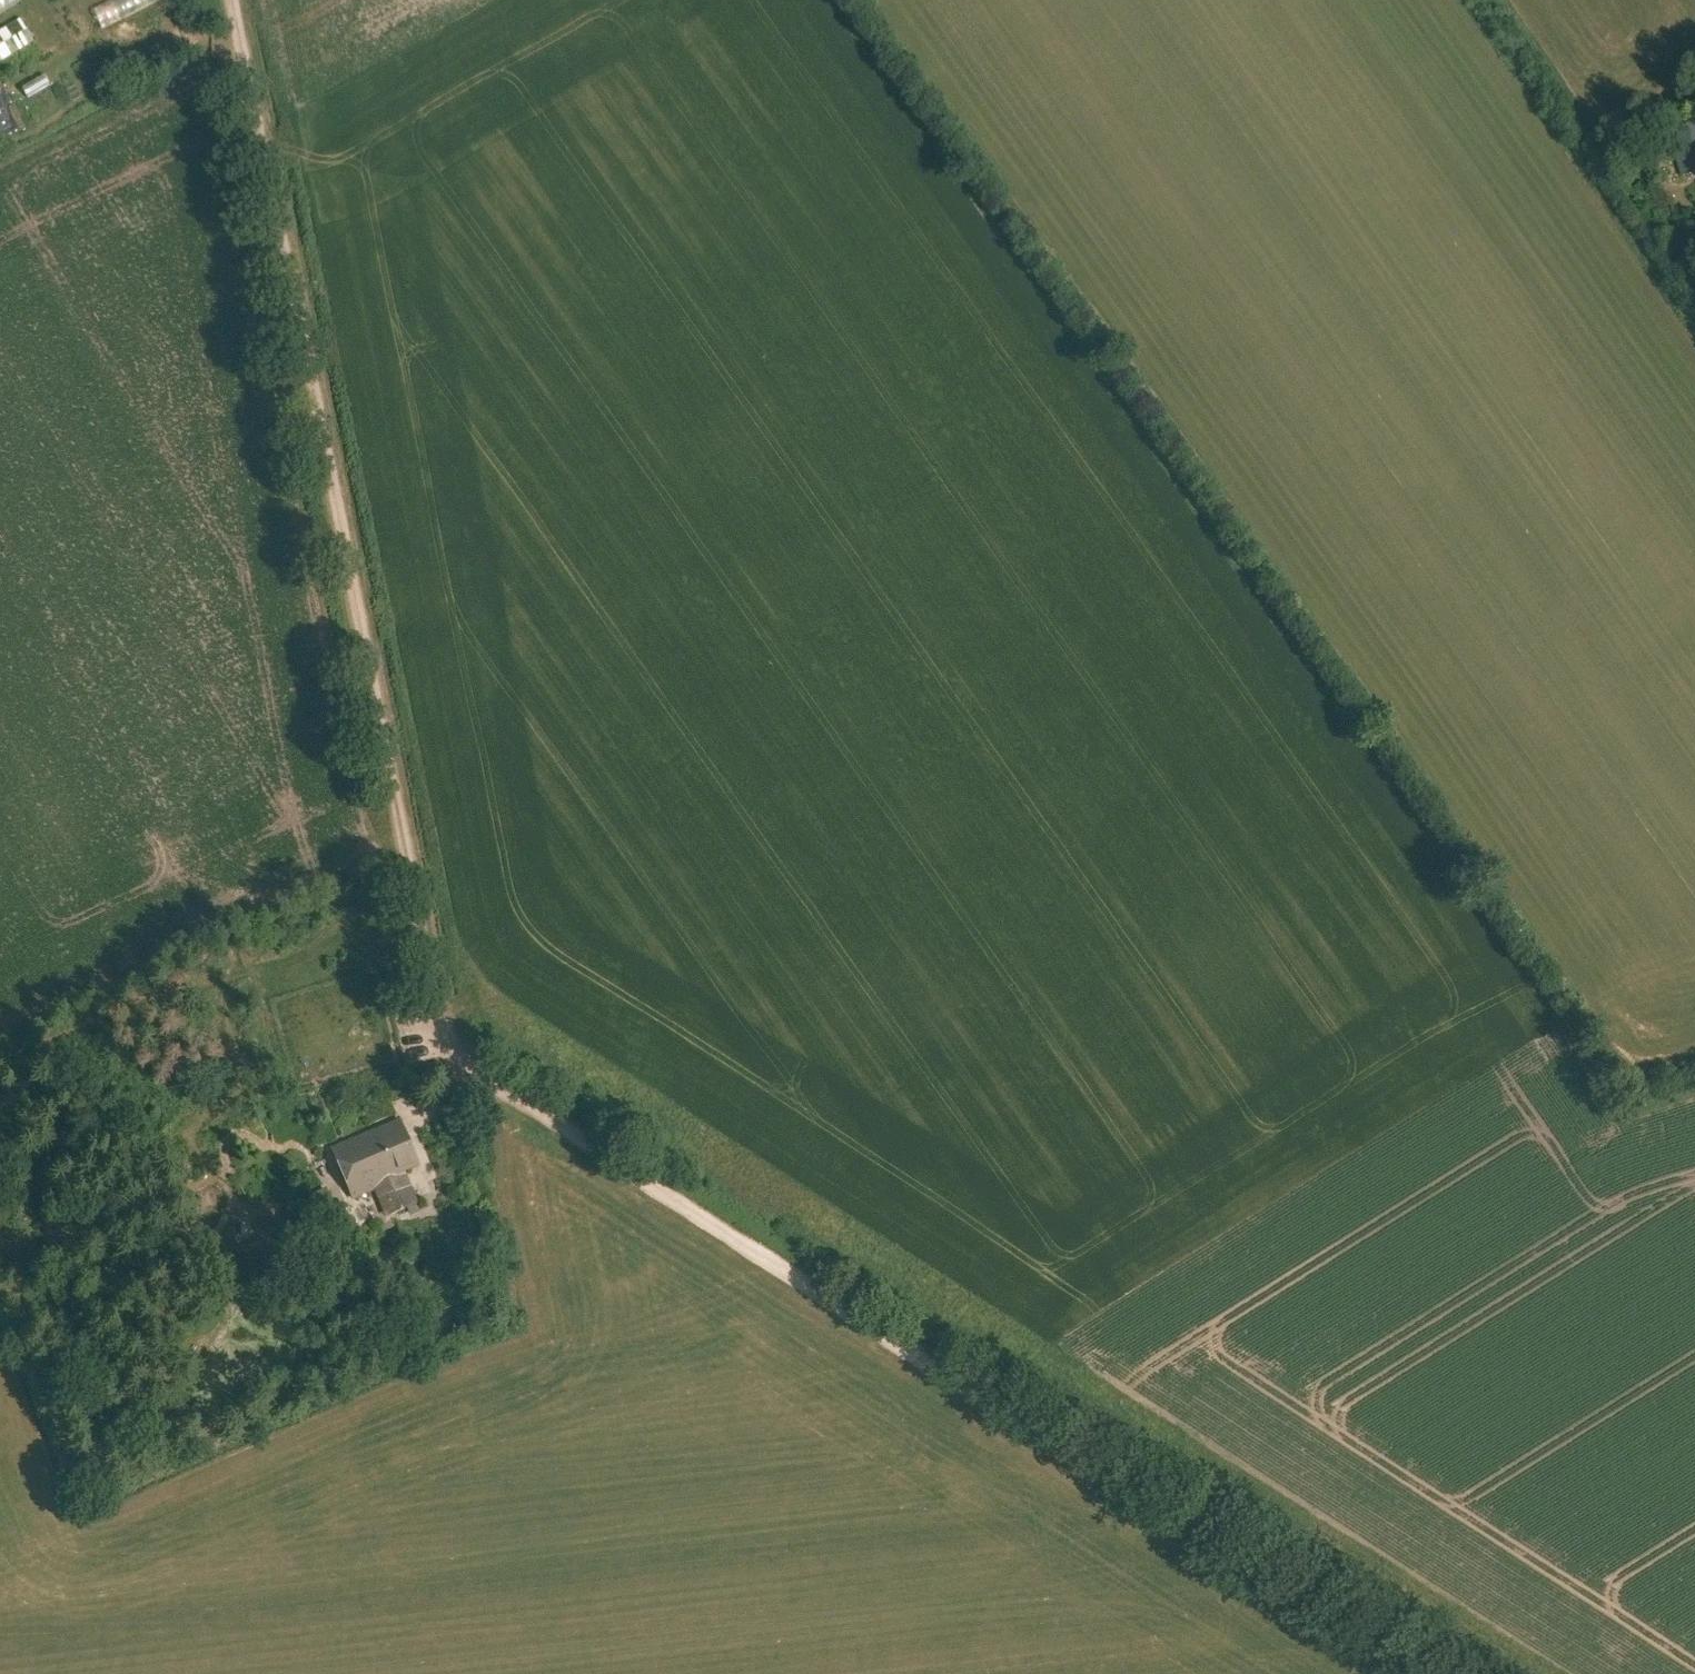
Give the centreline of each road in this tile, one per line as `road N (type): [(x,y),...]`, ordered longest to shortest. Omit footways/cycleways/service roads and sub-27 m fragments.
road 1 (track): [(1406,1673),(451,1051),(432,1011),(229,0)]

